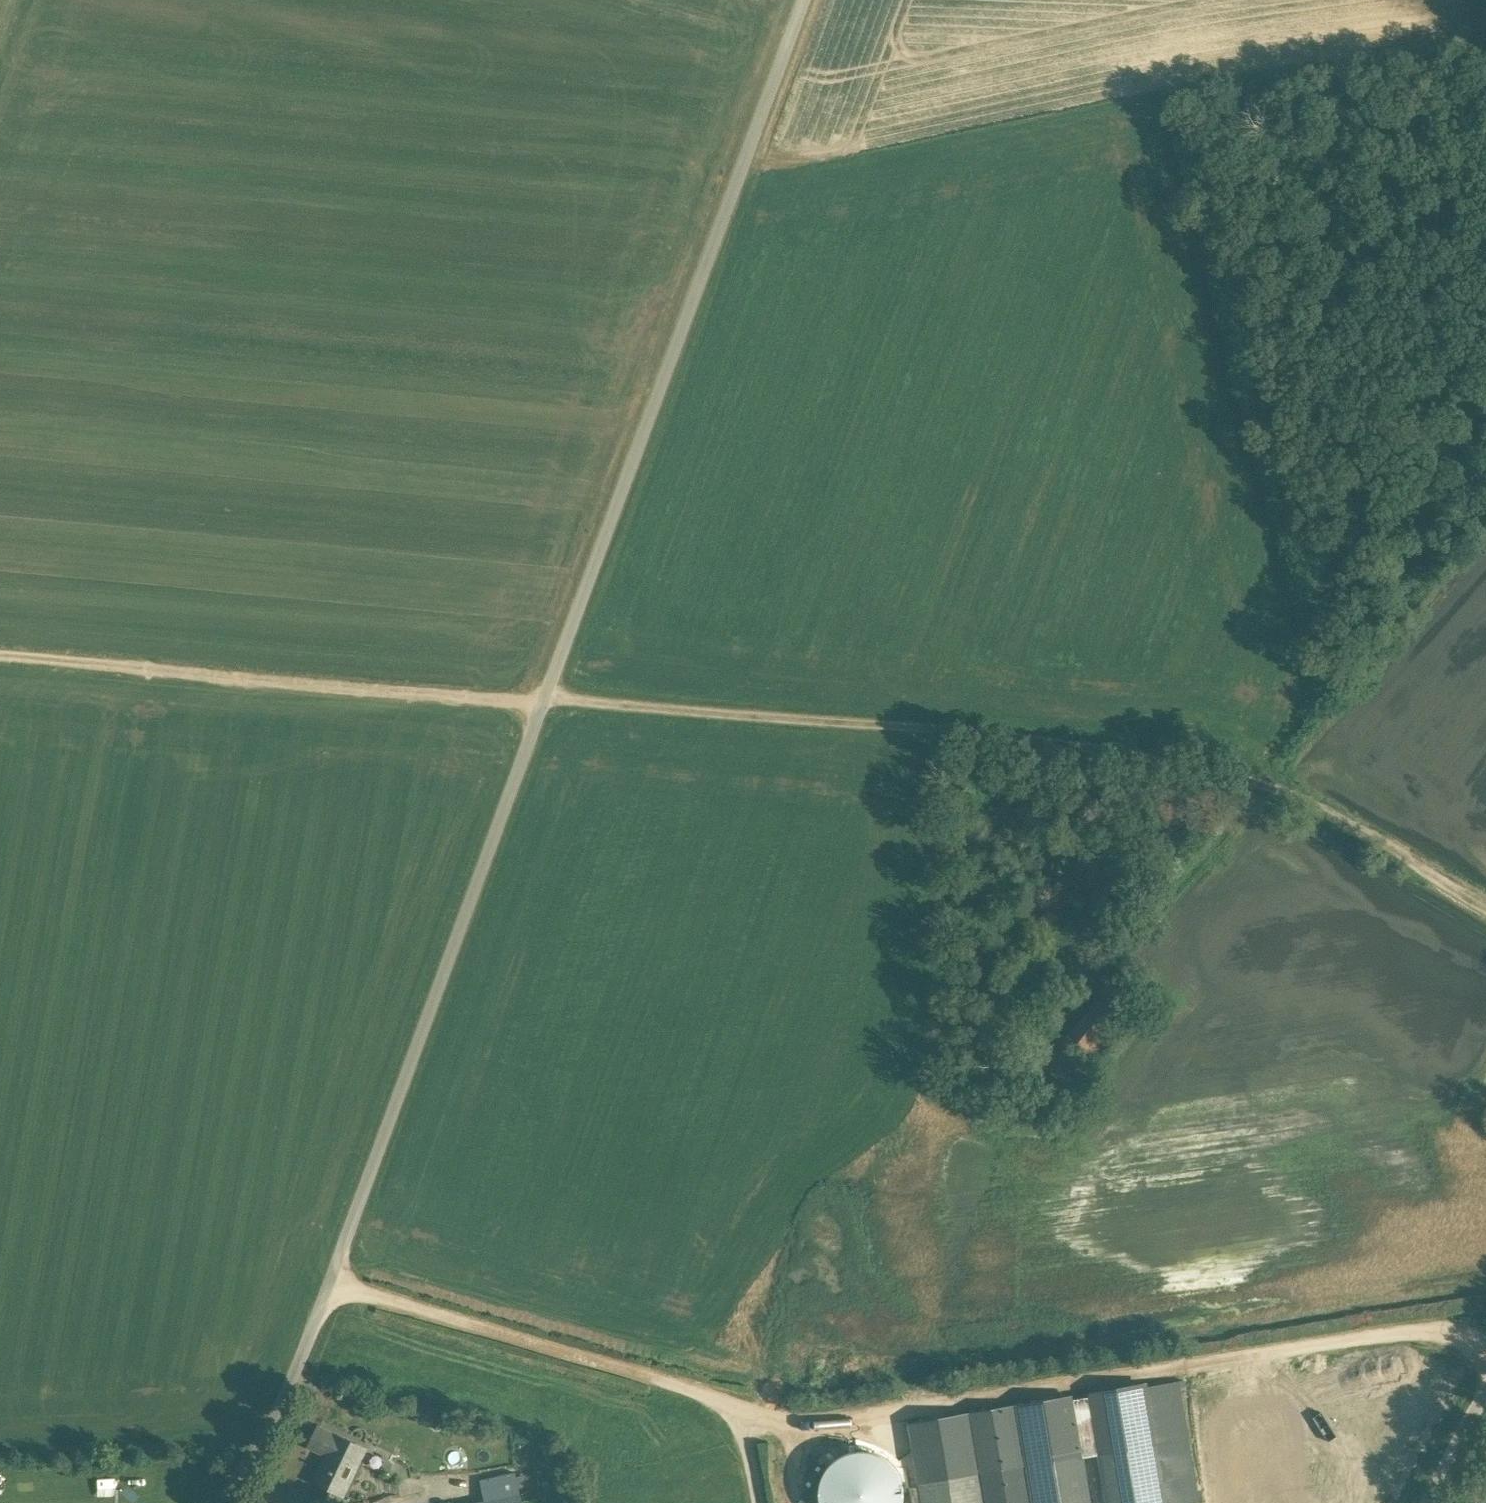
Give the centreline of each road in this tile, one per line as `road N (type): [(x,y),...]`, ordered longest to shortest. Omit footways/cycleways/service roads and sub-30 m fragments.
road 1 (unclassified): [(229,1502),(305,1348),(806,0)]
road 2 (track): [(0,655),(1054,740),(1270,790),(1485,909)]
road 3 (unclassified): [(1427,1502),(1485,1388)]

